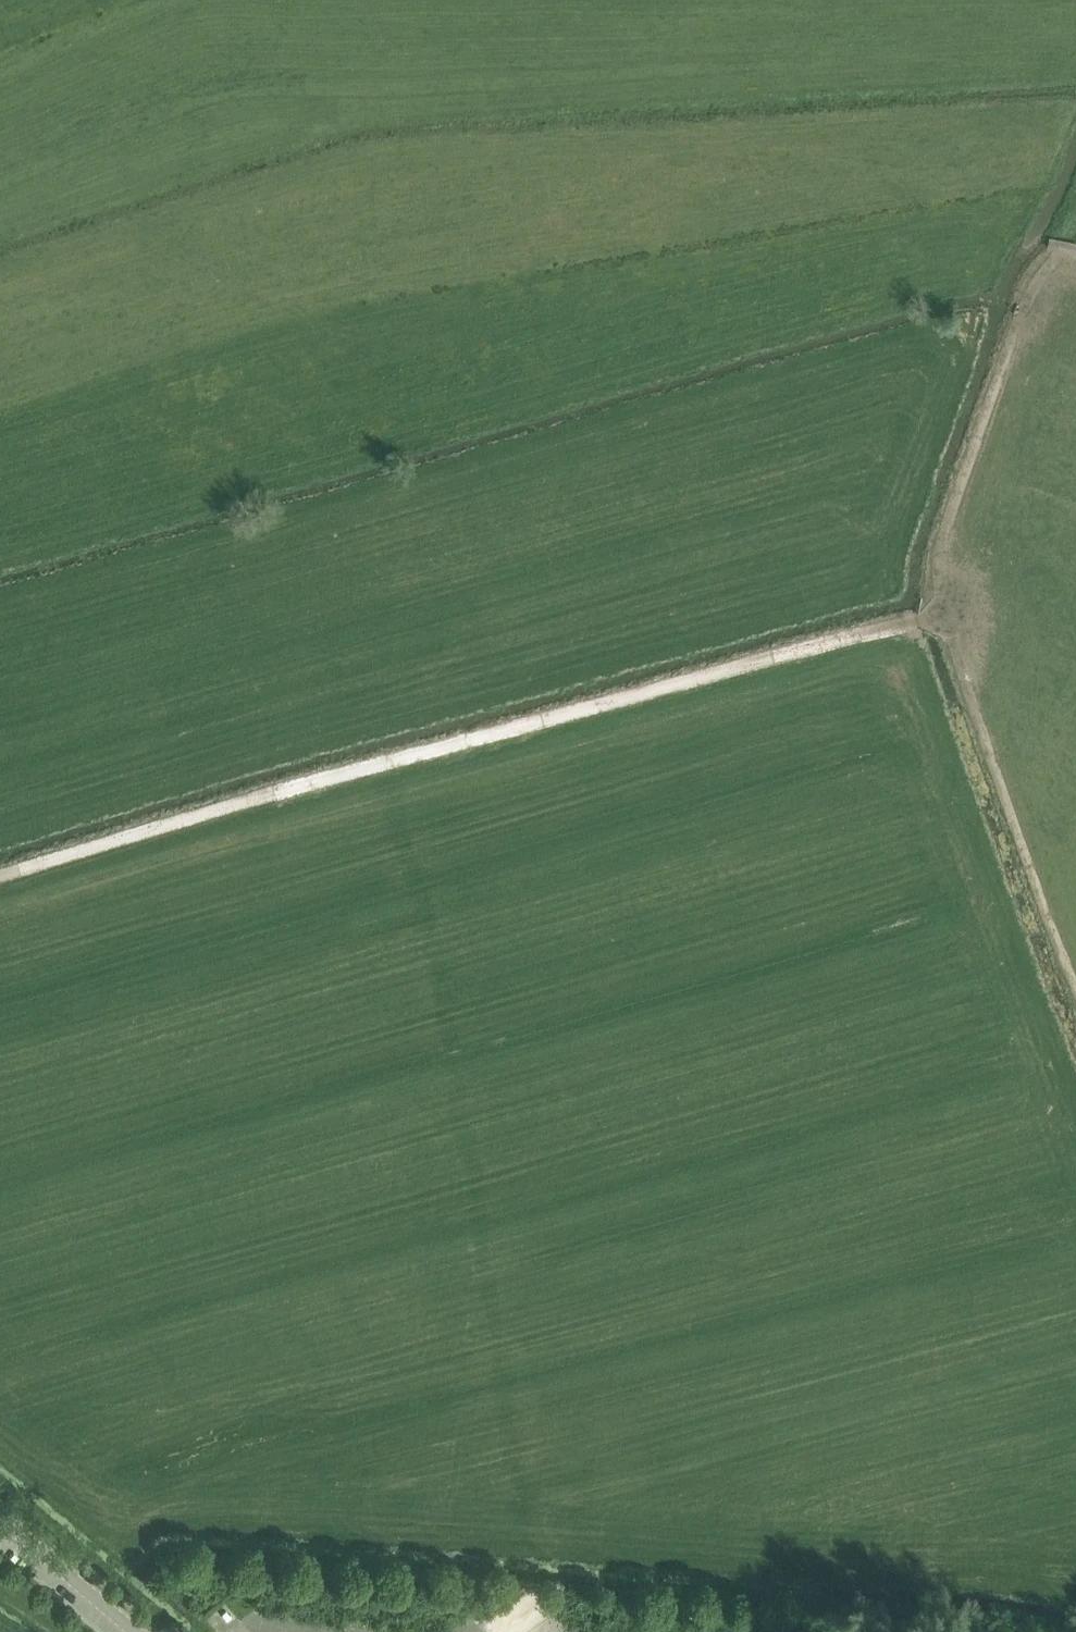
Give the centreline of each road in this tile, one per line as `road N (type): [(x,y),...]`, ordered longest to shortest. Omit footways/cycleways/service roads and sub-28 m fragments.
road 1 (unclassified): [(136,1631),(0,1518)]

